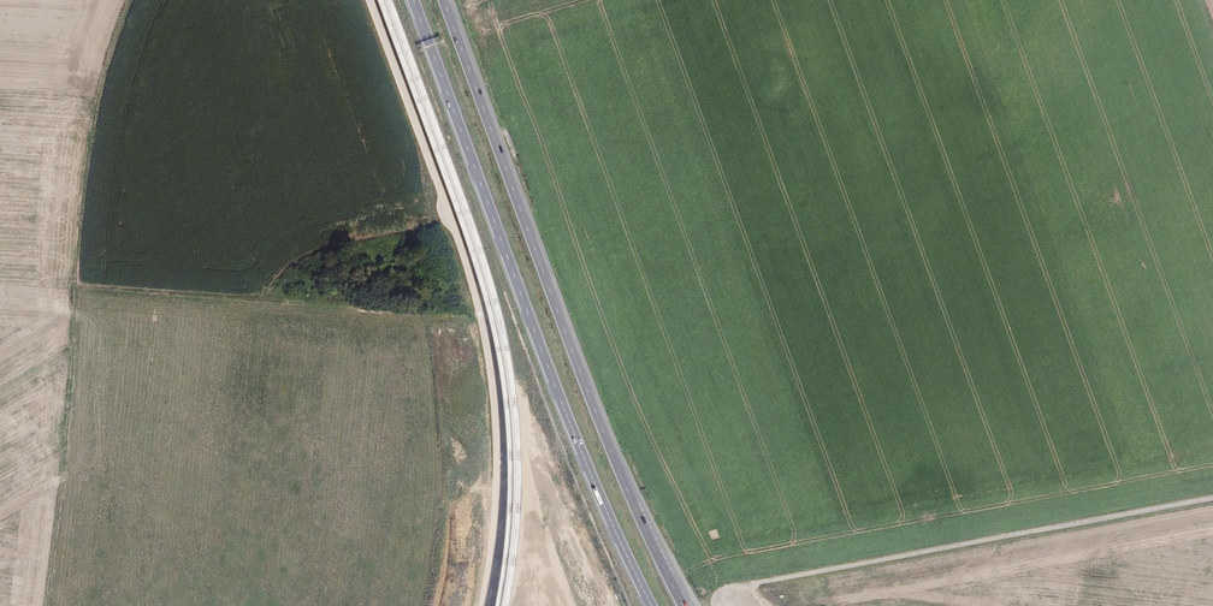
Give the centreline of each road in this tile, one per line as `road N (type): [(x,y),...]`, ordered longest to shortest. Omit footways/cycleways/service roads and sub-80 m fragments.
road 1 (trunk): [(684,605),(594,407),(444,0)]
road 2 (trunk): [(412,0),(567,417),(651,605)]
road 3 (track): [(130,0),(98,103),(45,605)]
road 4 (track): [(1212,497),(726,588),(713,605)]
road 5 (track): [(78,285),(513,320)]

